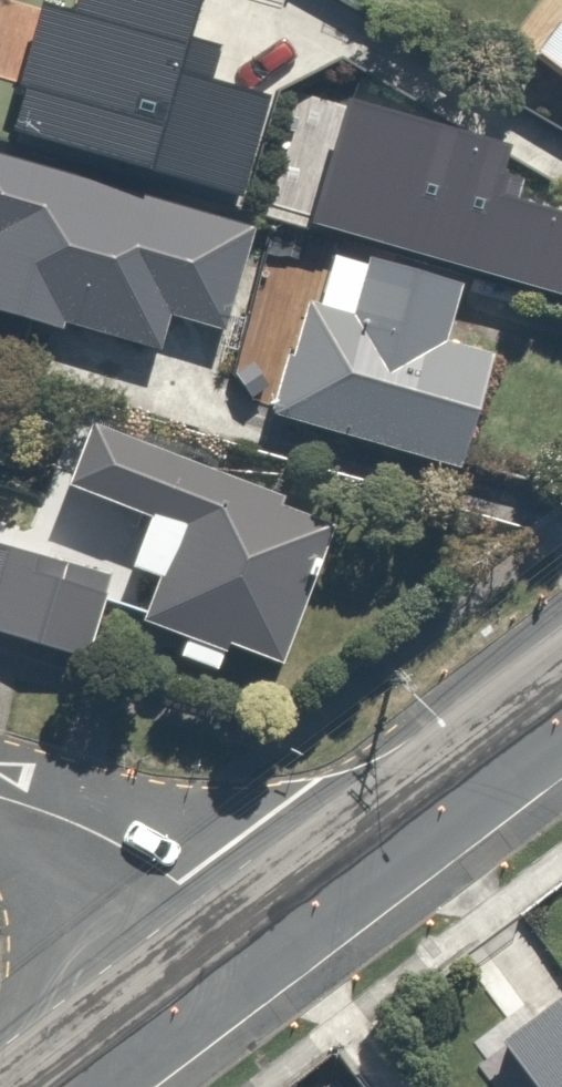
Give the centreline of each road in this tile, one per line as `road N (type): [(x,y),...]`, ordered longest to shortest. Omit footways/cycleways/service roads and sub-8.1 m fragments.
road 1 (secondary): [(561,701),(226,955)]
road 2 (residential): [(0,799),(62,818),(180,885),(226,955)]
road 3 (secondary): [(226,955),(51,1086)]

